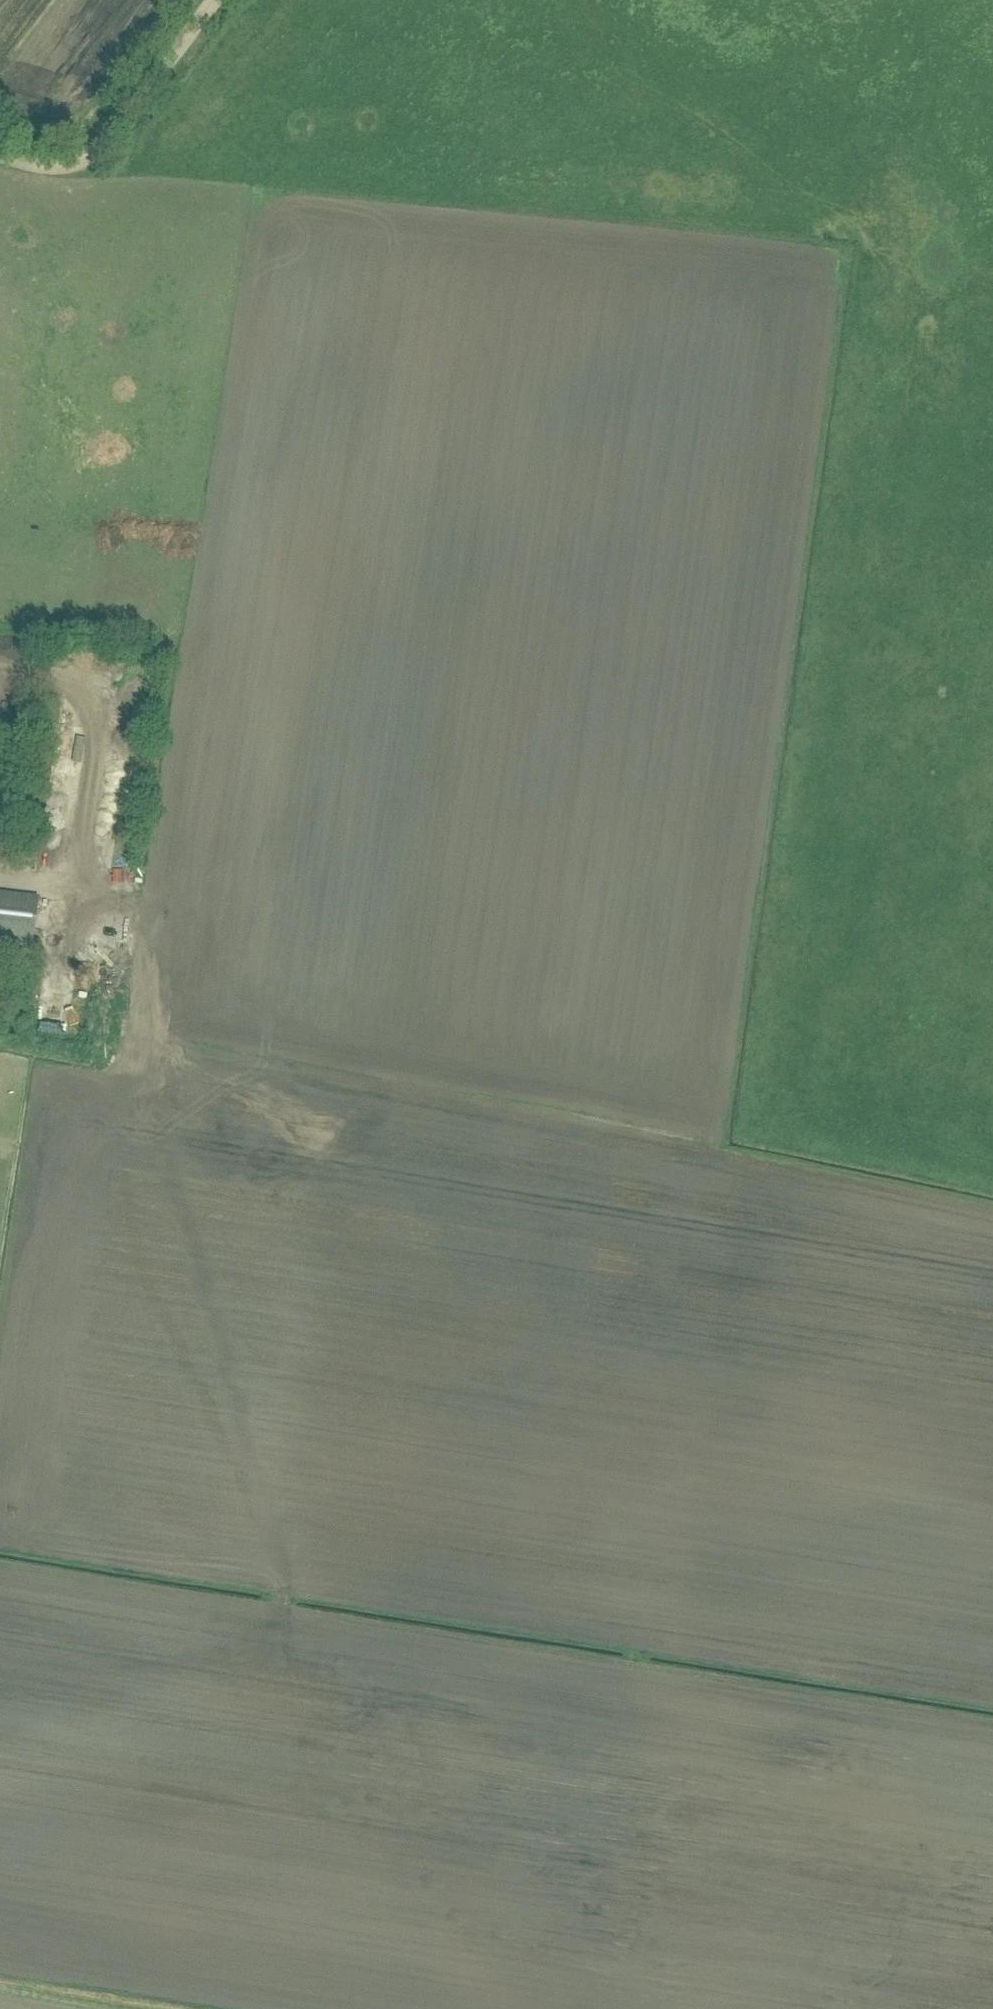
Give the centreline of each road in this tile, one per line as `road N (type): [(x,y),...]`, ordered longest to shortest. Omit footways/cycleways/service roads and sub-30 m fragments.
road 1 (track): [(0,154),(49,167),(74,165),(103,145),(214,0)]

